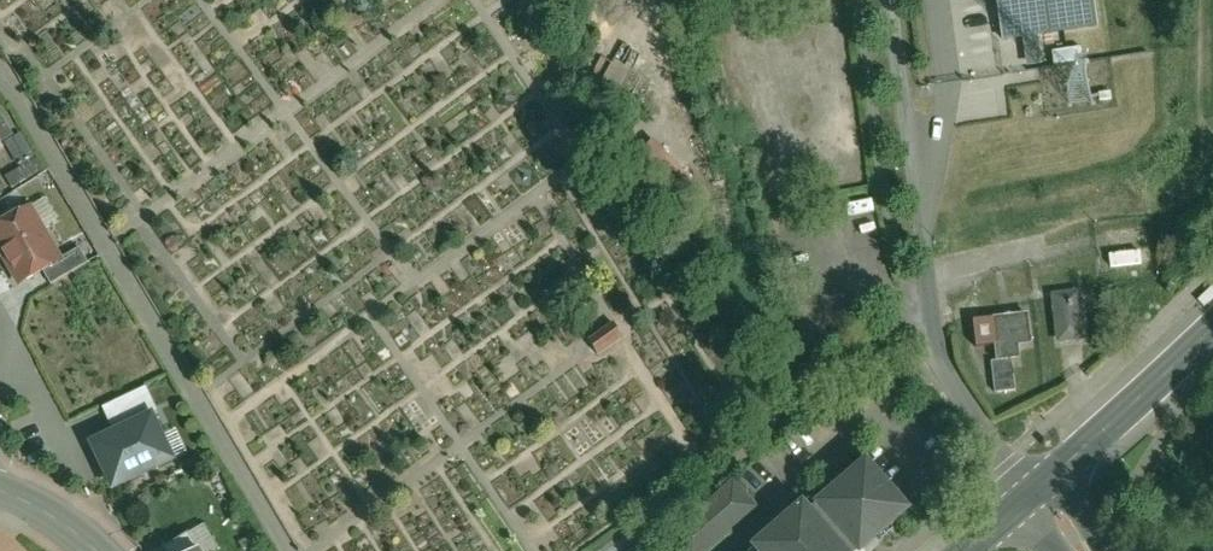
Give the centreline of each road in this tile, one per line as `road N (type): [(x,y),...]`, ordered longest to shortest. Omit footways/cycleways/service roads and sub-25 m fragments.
road 1 (residential): [(290,550),(0,68)]
road 2 (tertiary): [(1212,330),(1043,488)]
road 3 (residential): [(1043,488),(990,431),(936,351),(929,305)]

